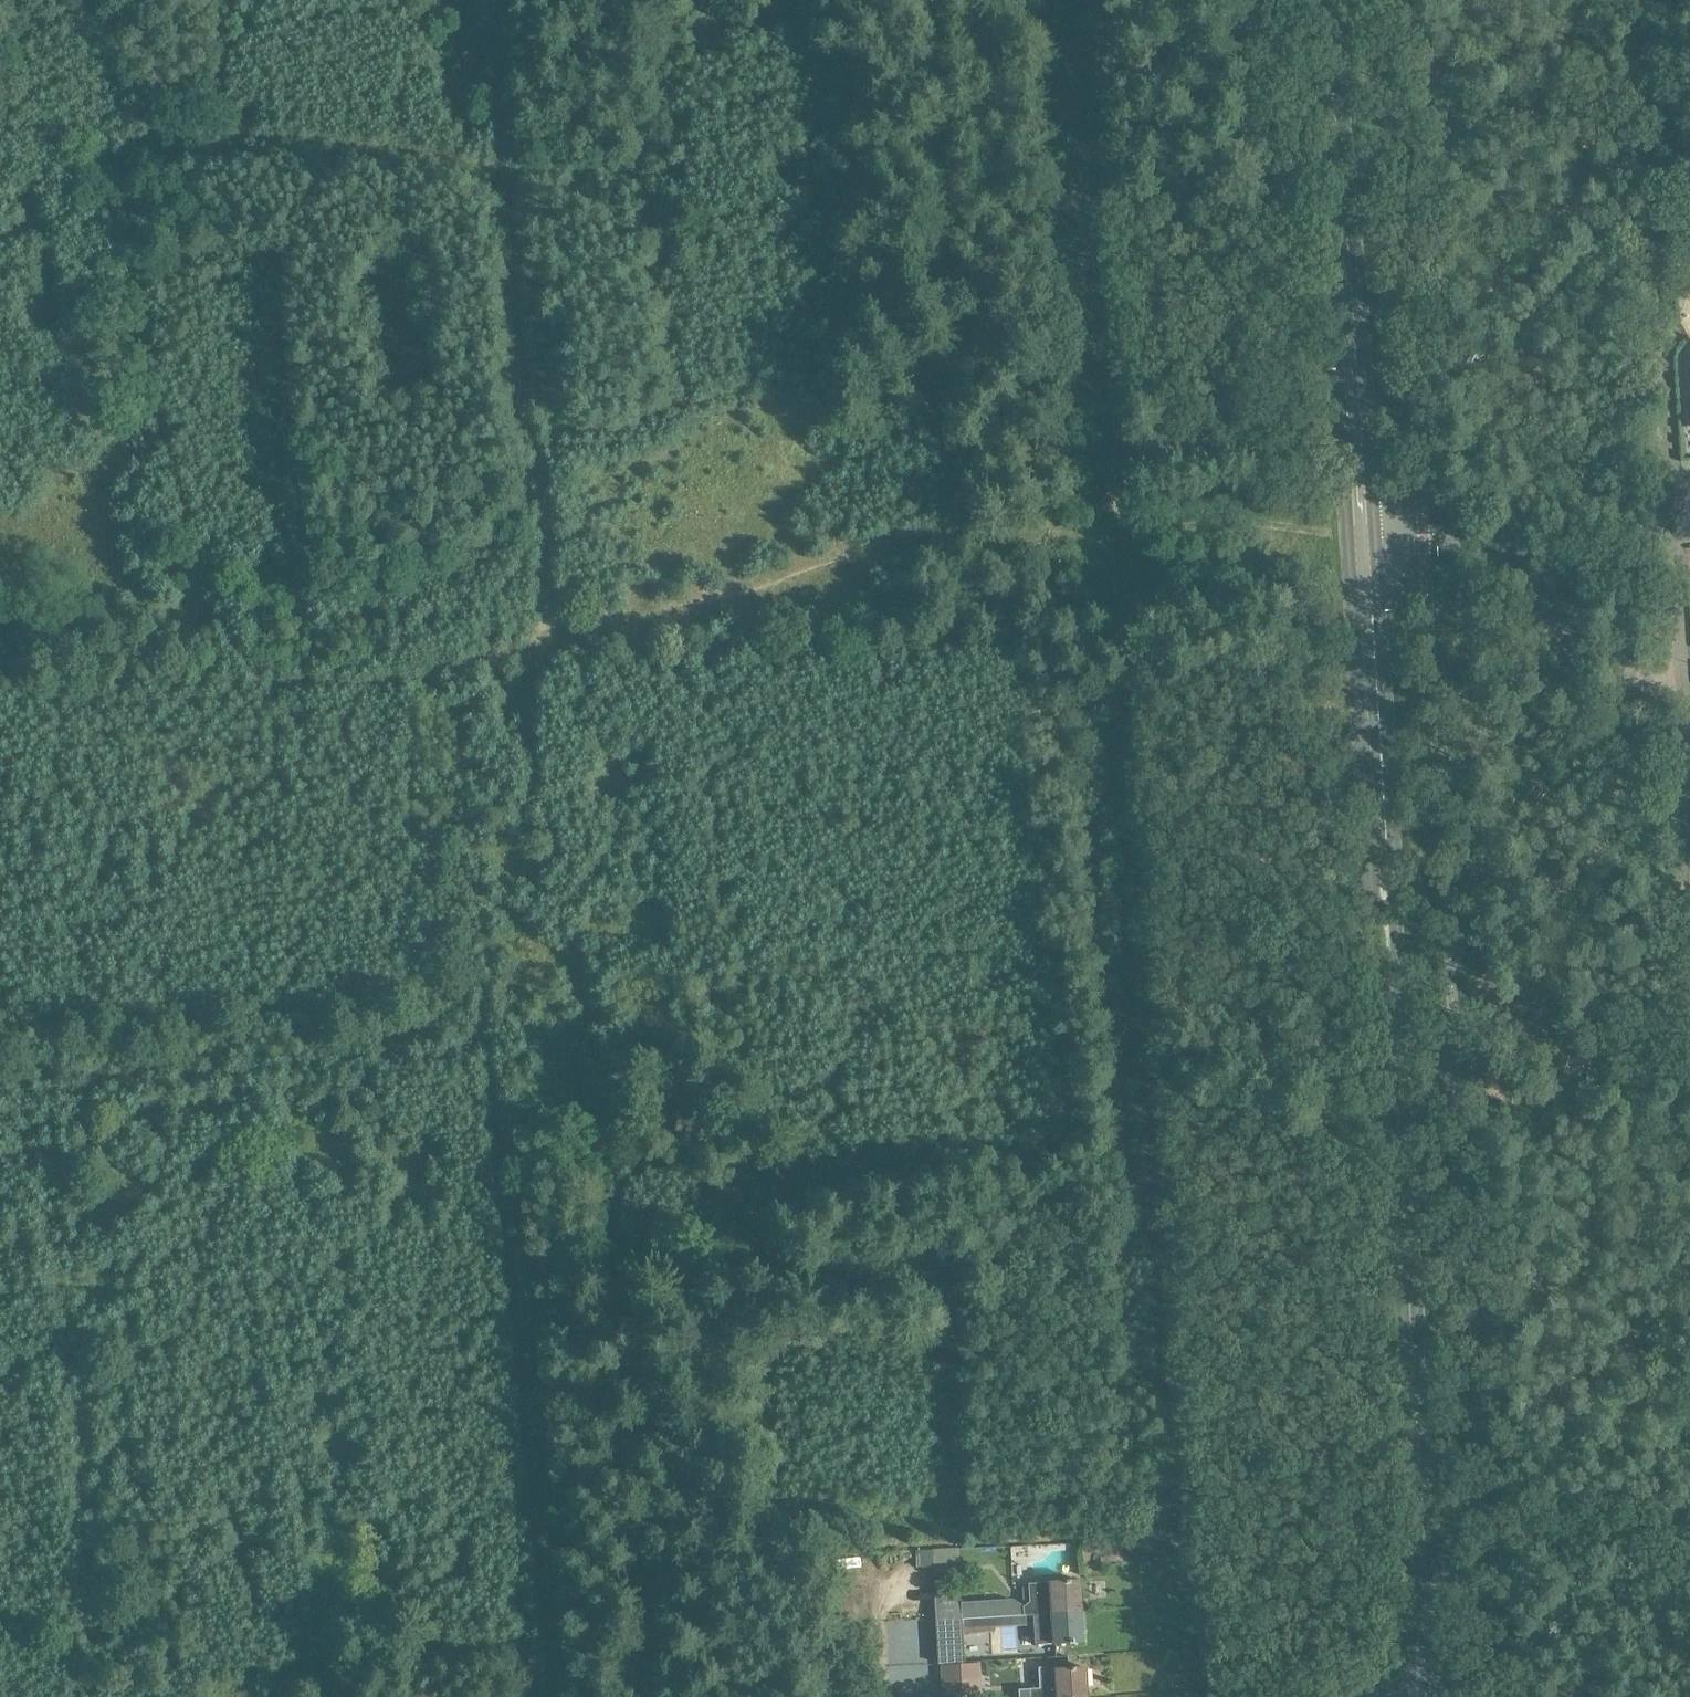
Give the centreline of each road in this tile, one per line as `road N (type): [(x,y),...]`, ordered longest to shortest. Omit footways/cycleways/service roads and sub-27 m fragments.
road 1 (track): [(1245,1696),(1208,1498),(1177,1493),(1152,1131),(1124,976),(1125,596),(1070,0)]
road 2 (track): [(491,0),(518,362),(542,474),(547,591),(521,869),(491,972),(487,1046),(556,1696)]
road 3 (secondary): [(1435,1696),(1360,531)]
road 4 (secondary): [(1360,531),(1326,0)]
road 5 (track): [(835,563),(930,540),(1298,527)]
road 6 (unclassified): [(1686,706),(1580,656),(1498,554),(1448,537),(1360,531)]
road 7 (unclassified): [(1686,706),(1664,352)]
road 8 (track): [(1664,352),(1656,324),(1640,0)]

